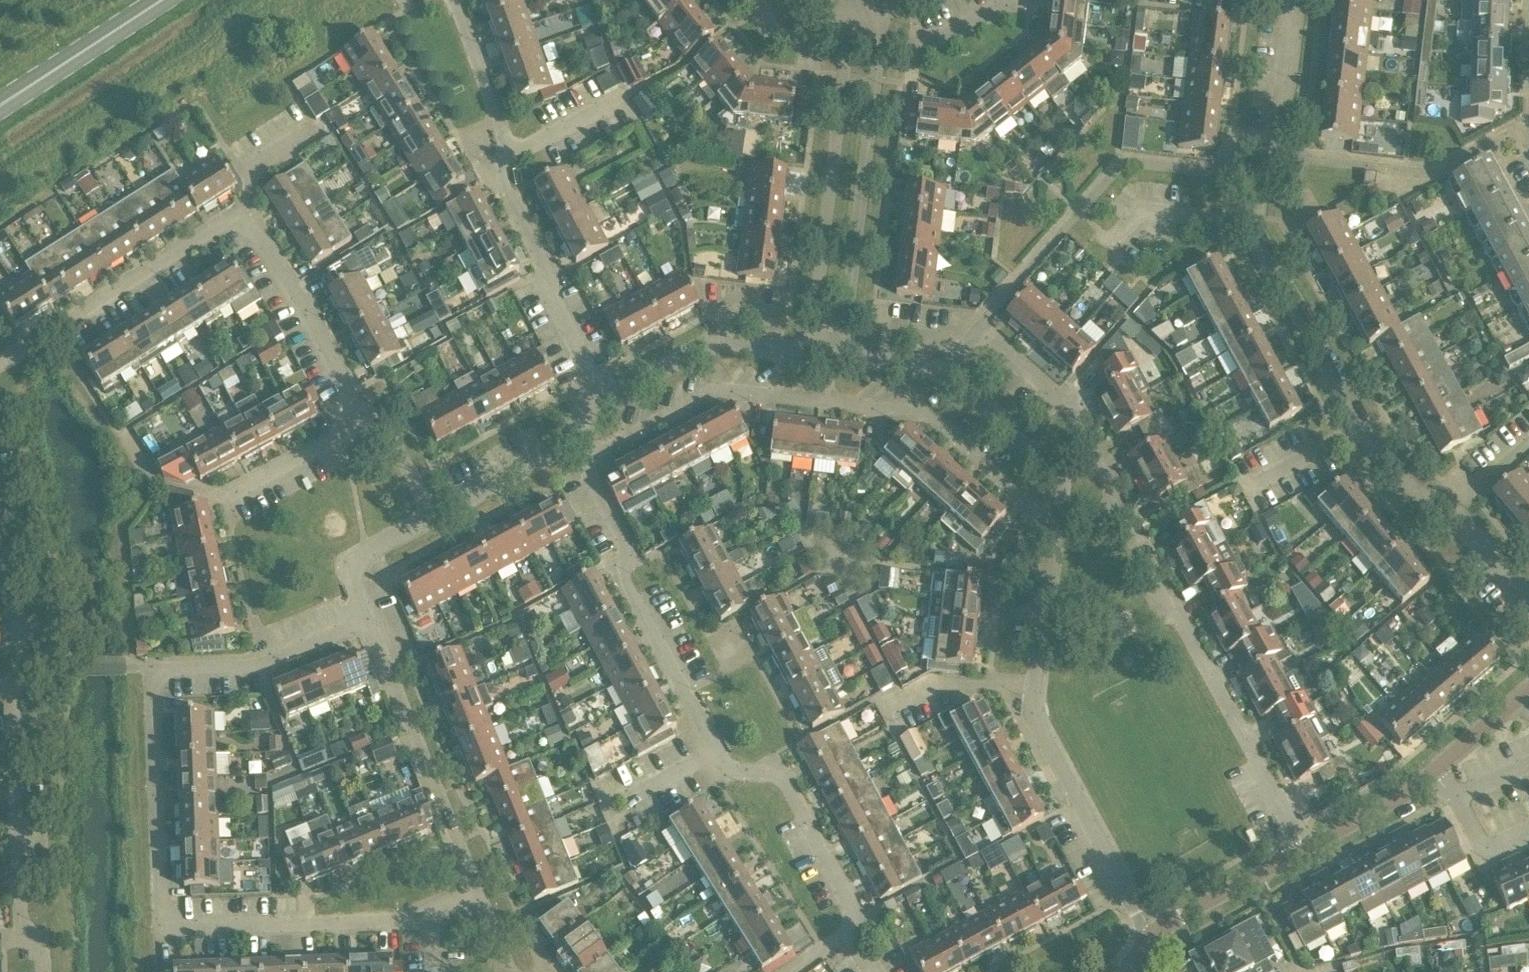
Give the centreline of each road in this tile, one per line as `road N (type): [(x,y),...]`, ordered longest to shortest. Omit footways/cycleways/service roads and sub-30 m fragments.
road 1 (residential): [(368,619),(262,664),(151,669),(162,928),(407,921),(477,893)]
road 2 (residential): [(1153,937),(1035,712),(1061,474),(945,369),(842,357)]
road 3 (residential): [(1528,601),(1451,510),(1418,498),(1366,439),(1254,233),(1260,179),(1277,157),(1295,0)]
road 4 (residential): [(795,971),(850,932),(852,911),(782,777),(725,770),(624,583),(628,543),(574,441)]
road 5 (residential): [(43,971),(22,922),(13,689),(27,668),(0,541)]
road 6 (residential): [(606,399),(502,181),(509,149),(455,0)]
road 7 (unclassified): [(842,357),(877,67),(861,16)]
road 8 (unclassified): [(833,29),(844,76),(810,354)]
road 9 (residential): [(1153,937),(1407,795),(1433,772)]
road 10 (residential): [(477,893),(368,619)]
road 11 (residential): [(0,364),(226,223),(244,221)]
road 12 (residential): [(364,425),(257,231),(244,221)]
road 13 (residential): [(810,354),(713,343),(606,399)]
road 14 (secondary): [(162,0),(0,105)]
road 15 (residential): [(433,516),(574,441)]
road 16 (residential): [(364,425),(224,500)]
road 17 (residential): [(368,619),(355,585),(359,560),(433,516)]
road 18 (residential): [(1528,832),(1483,846),(1433,772)]
road 19 (residential): [(1433,772),(1528,689)]
road 20 (residential): [(433,516),(387,432),(364,425)]

